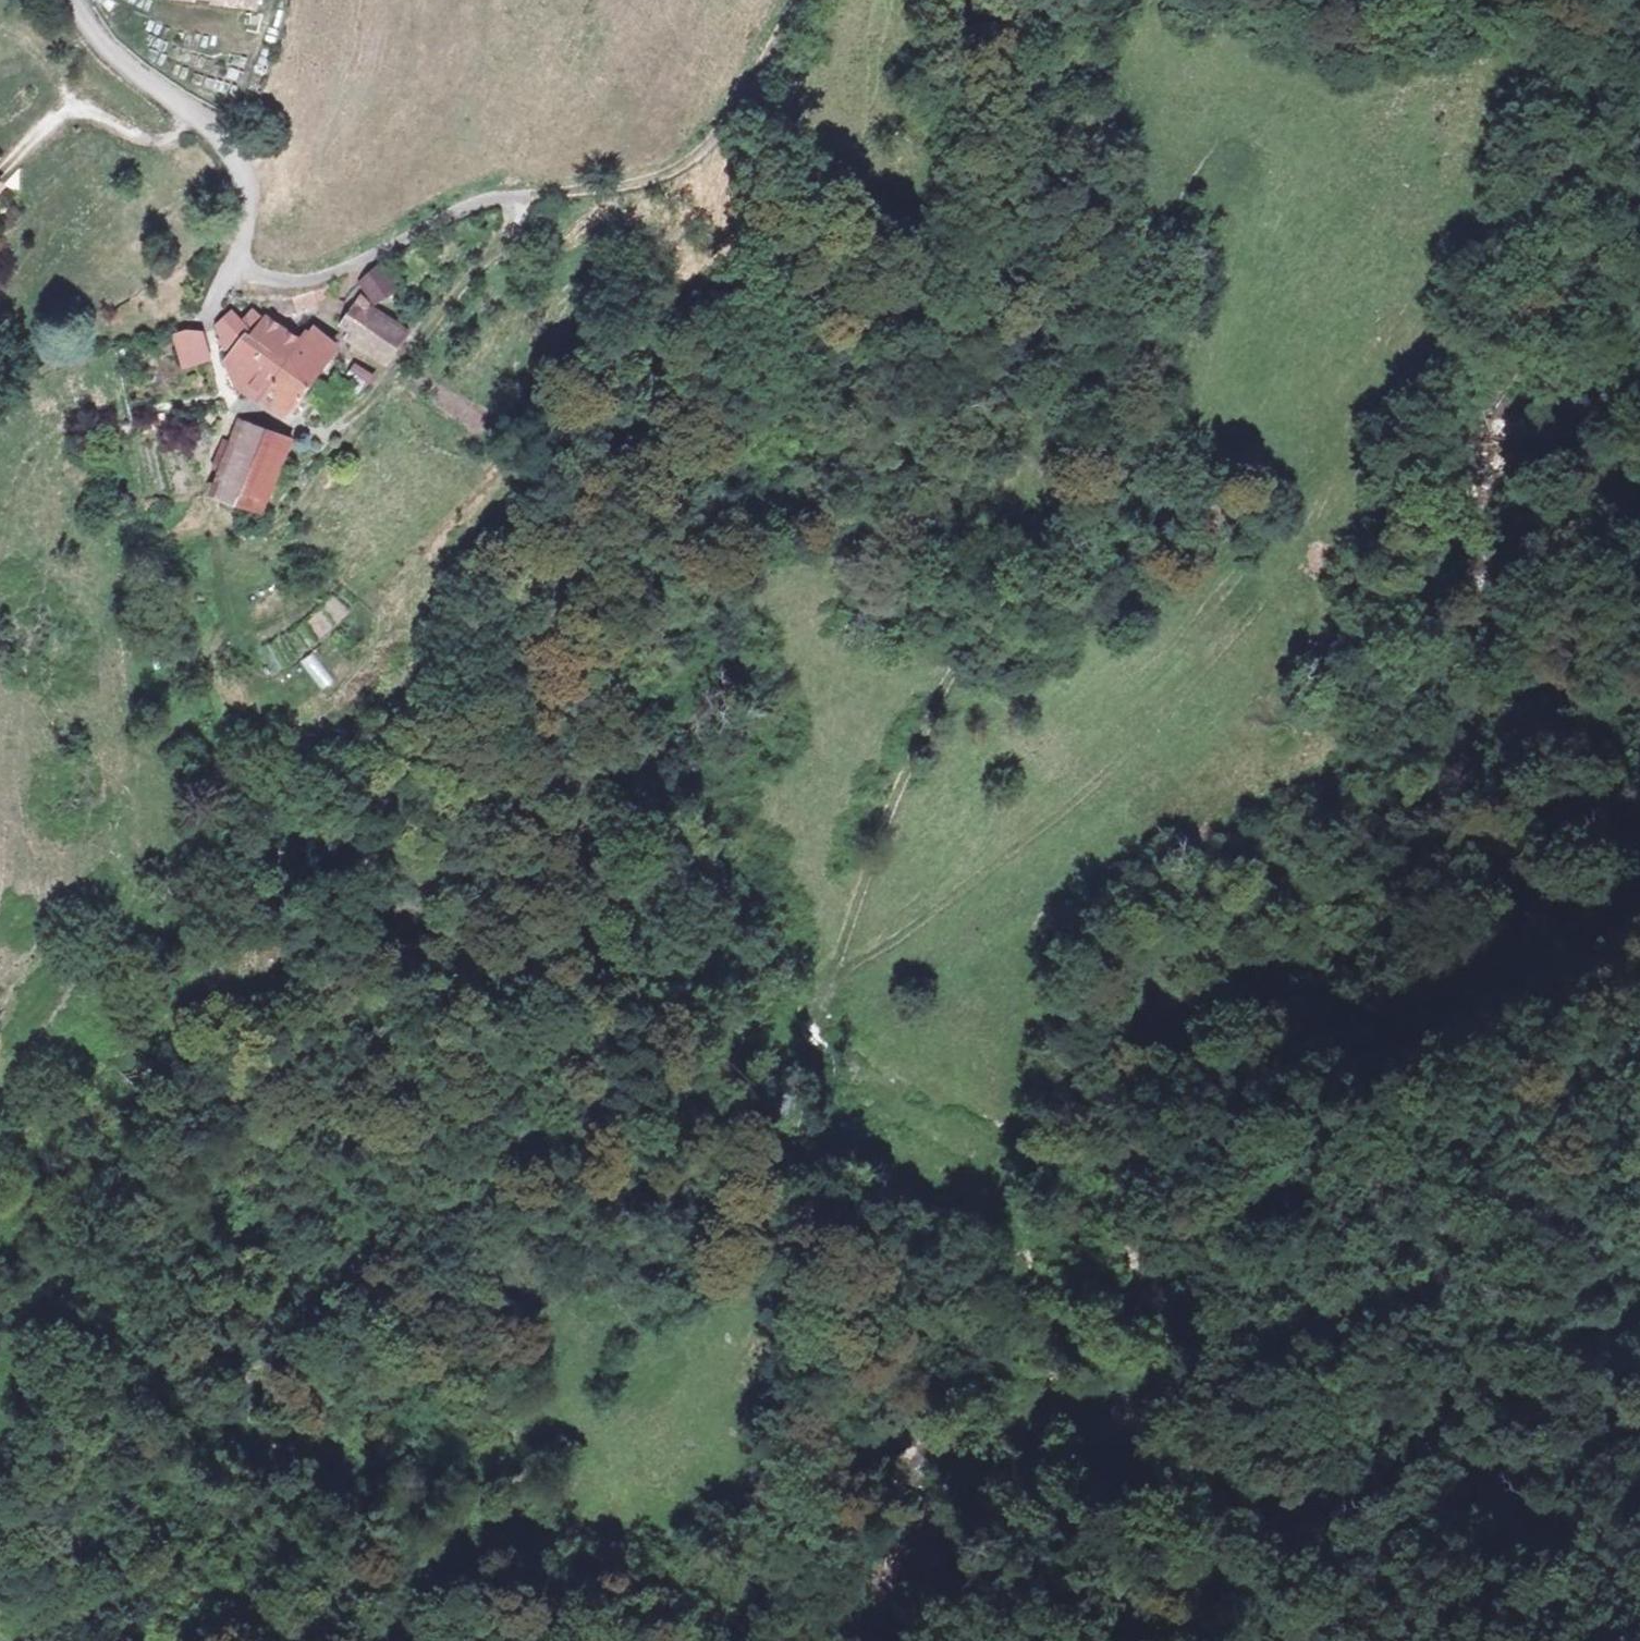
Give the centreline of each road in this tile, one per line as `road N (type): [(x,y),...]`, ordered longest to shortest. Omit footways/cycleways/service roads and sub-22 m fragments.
road 1 (unclassified): [(68,0),(93,38),(228,151),(248,180),(238,254),(255,279),(297,287),(495,192),(549,188)]
road 2 (residential): [(236,407),(306,432),(345,421),(483,253),(518,227),(549,188)]
road 3 (track): [(2,169),(70,113),(157,139),(192,120)]

